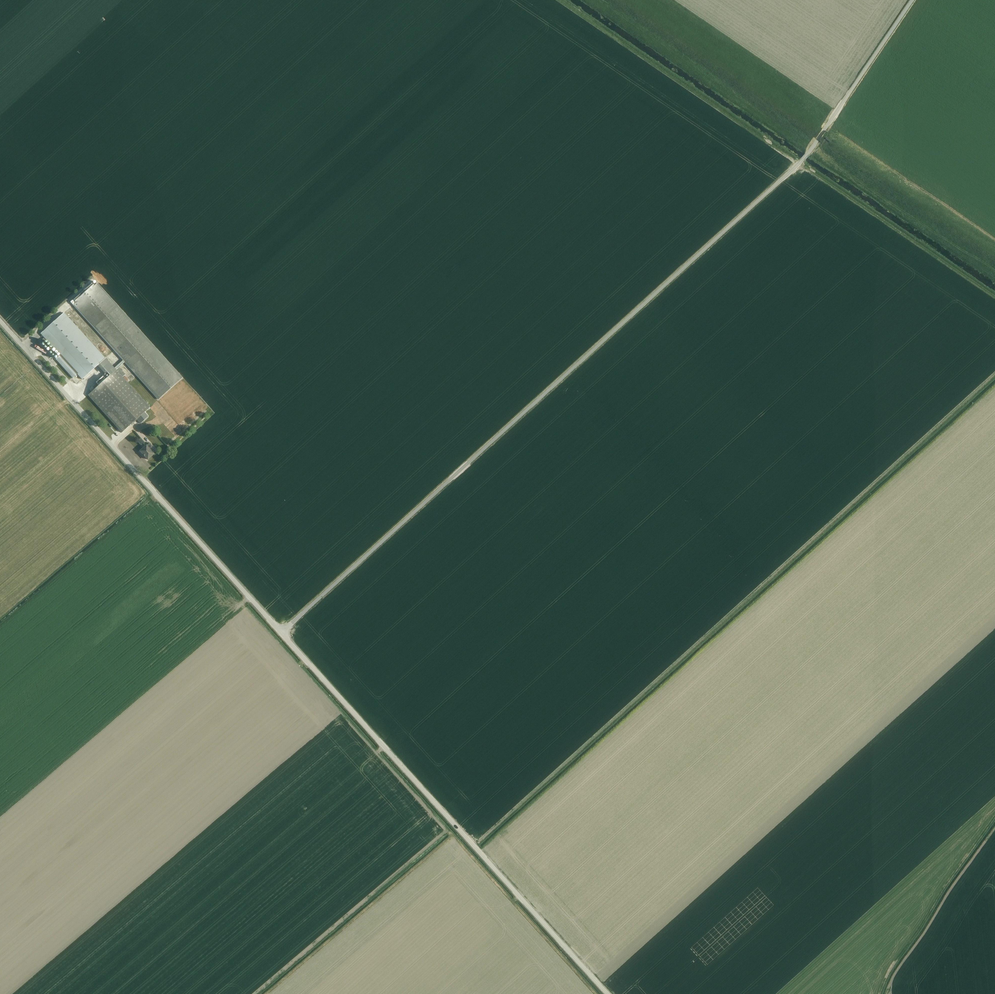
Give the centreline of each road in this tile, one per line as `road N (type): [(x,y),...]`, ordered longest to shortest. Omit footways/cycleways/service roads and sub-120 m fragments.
road 1 (unclassified): [(282,634),(800,163),(913,0)]
road 2 (tertiary): [(608,993),(282,634)]
road 3 (tertiary): [(282,634),(0,321)]

